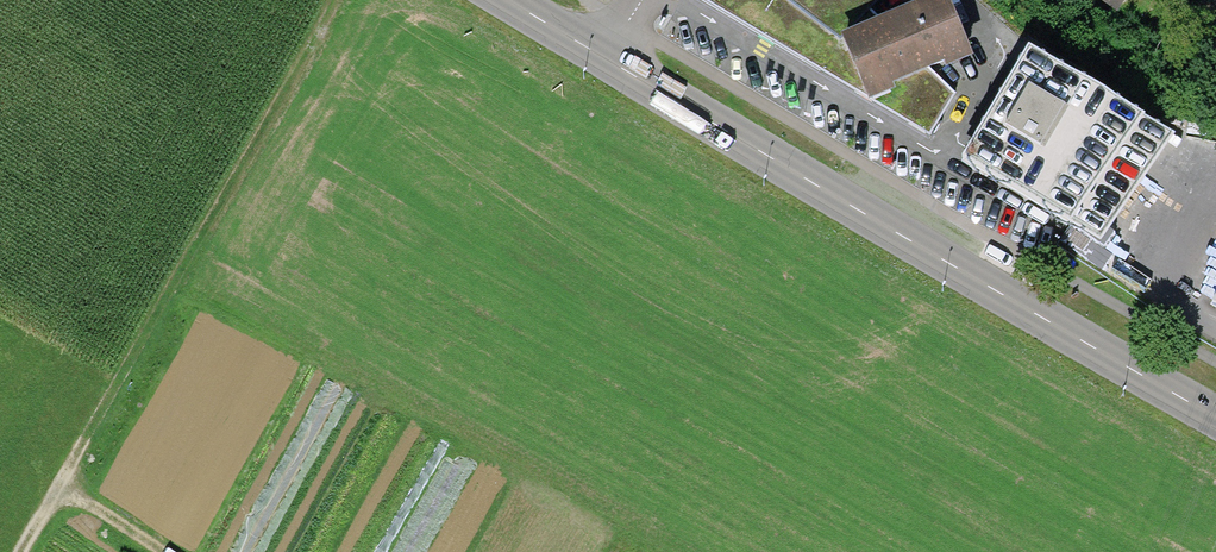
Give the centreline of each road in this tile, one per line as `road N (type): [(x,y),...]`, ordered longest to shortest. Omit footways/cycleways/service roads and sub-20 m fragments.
road 1 (primary): [(508,0),(1215,413)]
road 2 (track): [(334,0),(18,551)]

